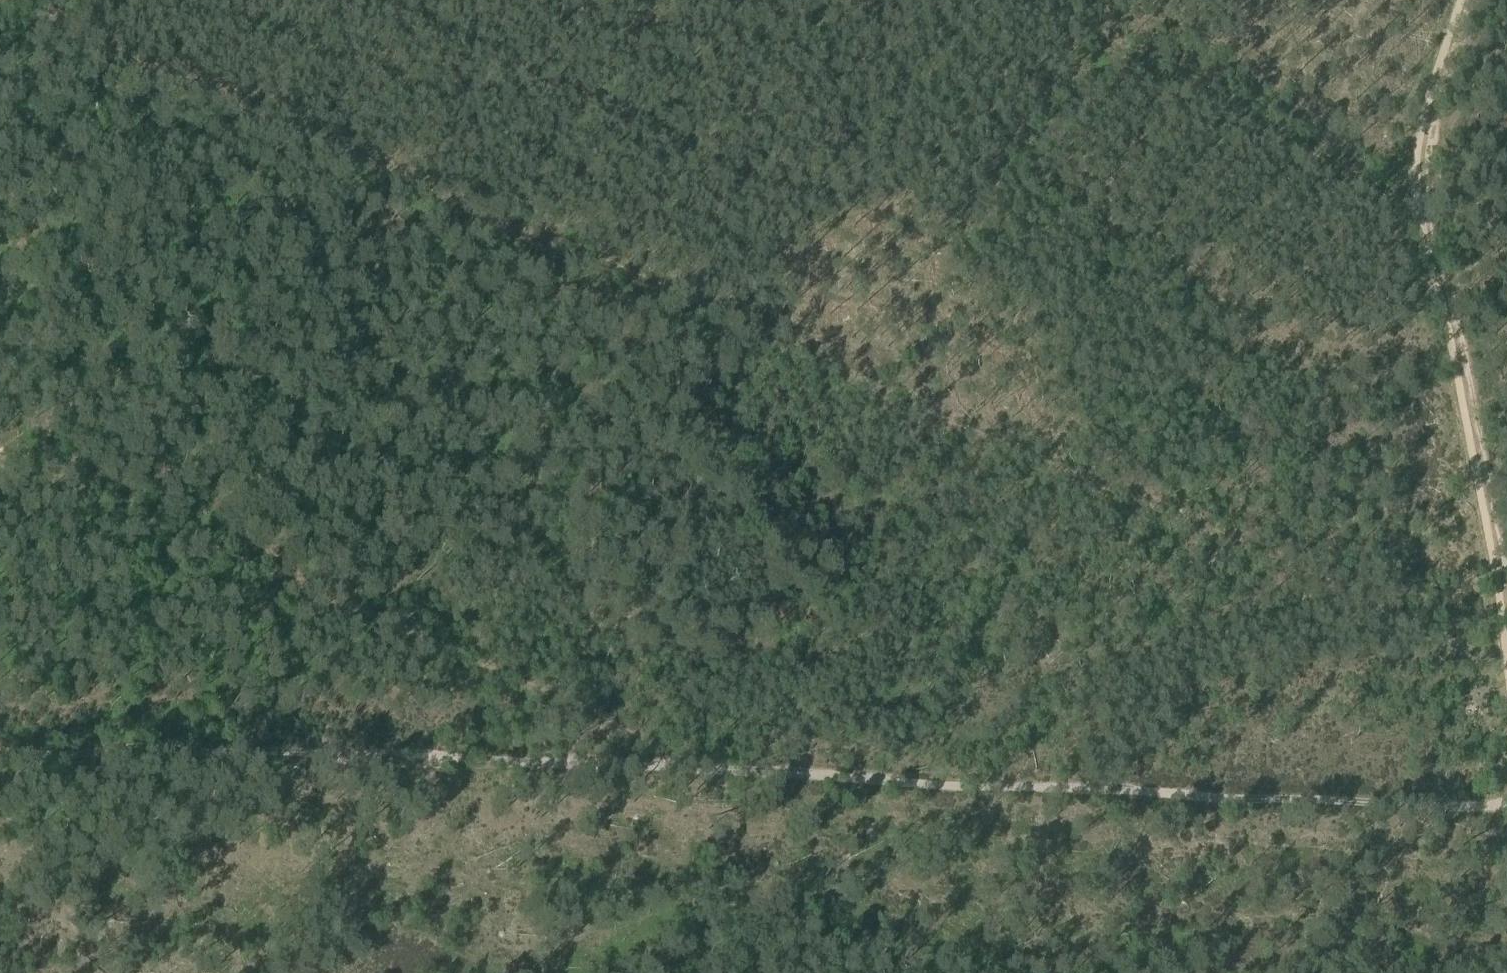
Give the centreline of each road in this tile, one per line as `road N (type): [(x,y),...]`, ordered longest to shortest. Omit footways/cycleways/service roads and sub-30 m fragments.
road 1 (track): [(0,749),(1506,804)]
road 2 (track): [(1506,615),(1427,211),(1430,186),(1506,0)]

